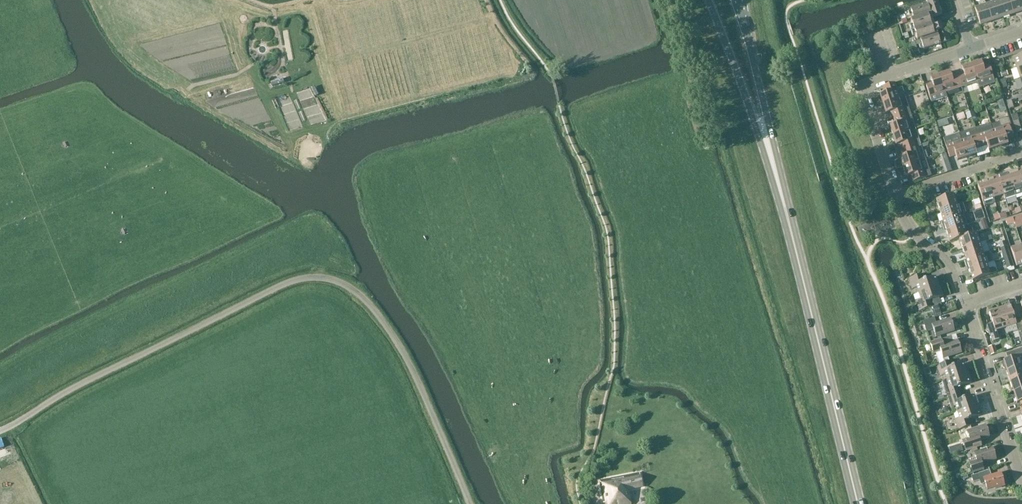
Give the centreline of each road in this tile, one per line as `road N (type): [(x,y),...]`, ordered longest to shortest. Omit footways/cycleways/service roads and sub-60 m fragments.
road 1 (unclassified): [(470,503),(398,342),(367,301),(320,278),(274,288),(0,432)]
road 2 (primary): [(859,503),(785,208)]
road 3 (residential): [(894,195),(864,87),(971,50)]
road 4 (primary): [(710,0),(785,208)]
road 5 (primary): [(785,208),(740,0)]
road 6 (residential): [(1021,482),(965,305)]
road 7 (residential): [(965,305),(949,265),(907,228),(894,195)]
road 8 (residential): [(894,195),(1021,154)]

